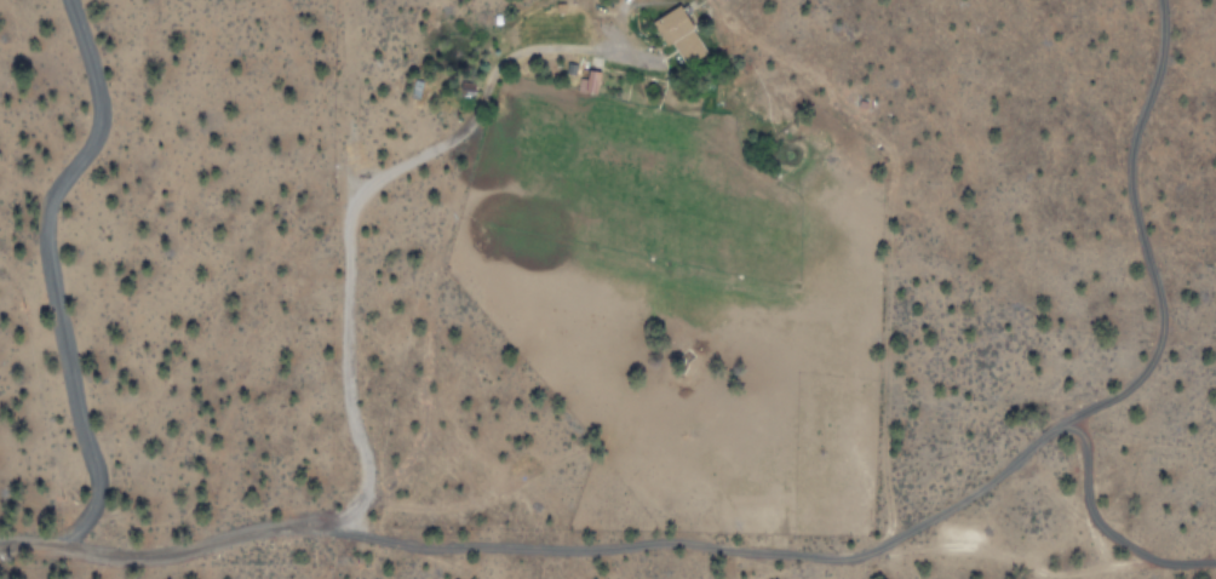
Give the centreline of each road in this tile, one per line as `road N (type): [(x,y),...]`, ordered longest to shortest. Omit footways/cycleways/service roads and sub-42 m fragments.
road 1 (residential): [(0,554),(208,548),(328,531),(428,551),(864,563),(980,494),(1044,438)]
road 2 (residential): [(1044,438),(1132,390),(1151,368),(1161,327),(1131,183),(1158,67),(1162,0)]

